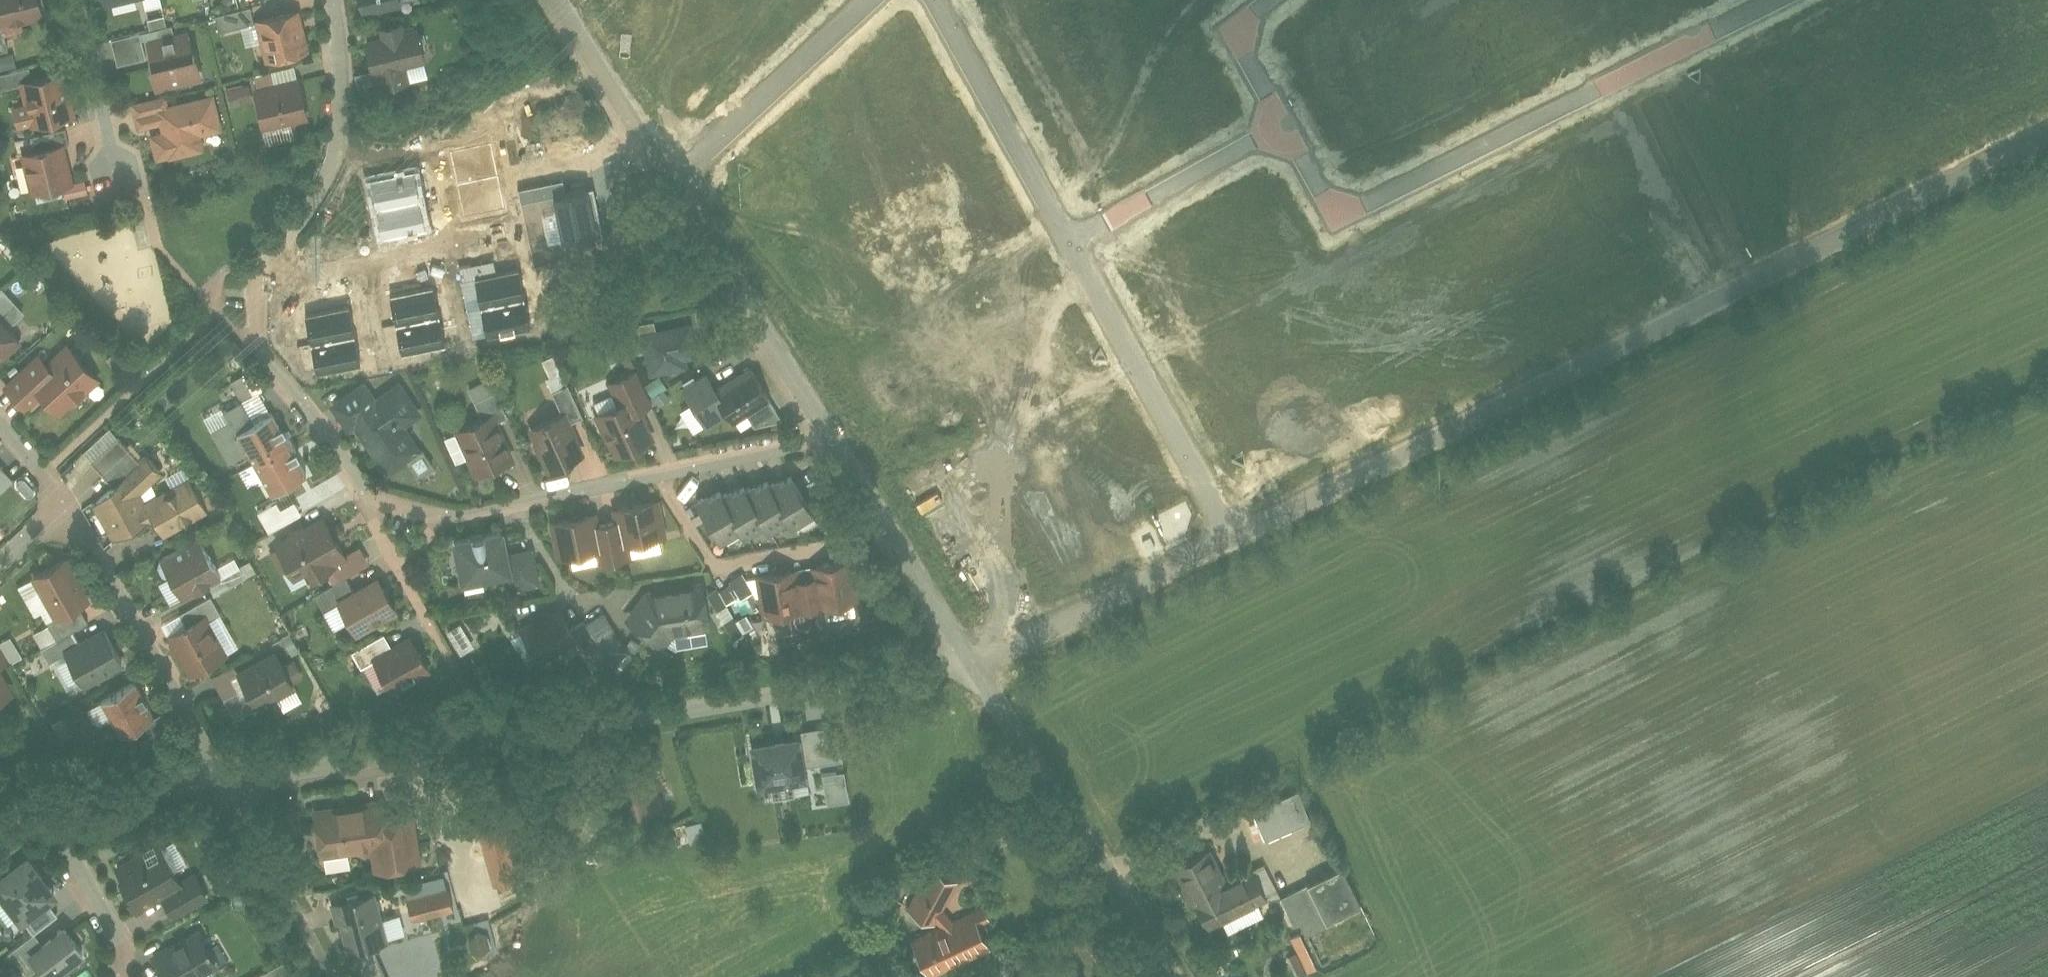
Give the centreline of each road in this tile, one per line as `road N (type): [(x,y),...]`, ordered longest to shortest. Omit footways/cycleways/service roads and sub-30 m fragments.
road 1 (unclassified): [(1247,533),(2047,143)]
road 2 (residential): [(979,672),(218,782)]
road 3 (residential): [(832,440),(462,519),(365,498),(259,344),(262,271)]
road 4 (unclassified): [(1281,119),(1340,214),(1772,0)]
road 5 (unclassified): [(979,672),(1170,976)]
road 6 (unclassified): [(1247,533),(1076,237)]
road 7 (residential): [(218,782),(63,511)]
road 8 (unclassified): [(979,672),(1247,533)]
road 9 (residential): [(832,440),(675,186)]
road 10 (residential): [(262,271),(309,216),(337,158),(345,101),(328,0)]
road 11 (residential): [(979,672),(832,440)]
road 12 (unclassified): [(1076,237),(942,0)]
road 13 (unclassified): [(675,186),(867,0)]
road 14 (residential): [(262,271),(302,274),(513,231)]
road 15 (unclassified): [(1076,237),(1281,119)]
road 16 (unclassified): [(218,782),(330,976)]
road 17 (residential): [(675,186),(555,0)]
road 18 (residential): [(47,800),(124,976)]
road 19 (residential): [(77,0),(119,172)]
road 20 (residential): [(218,782),(47,800)]
road 21 (unclassified): [(1281,119),(1240,29),(1279,0)]

